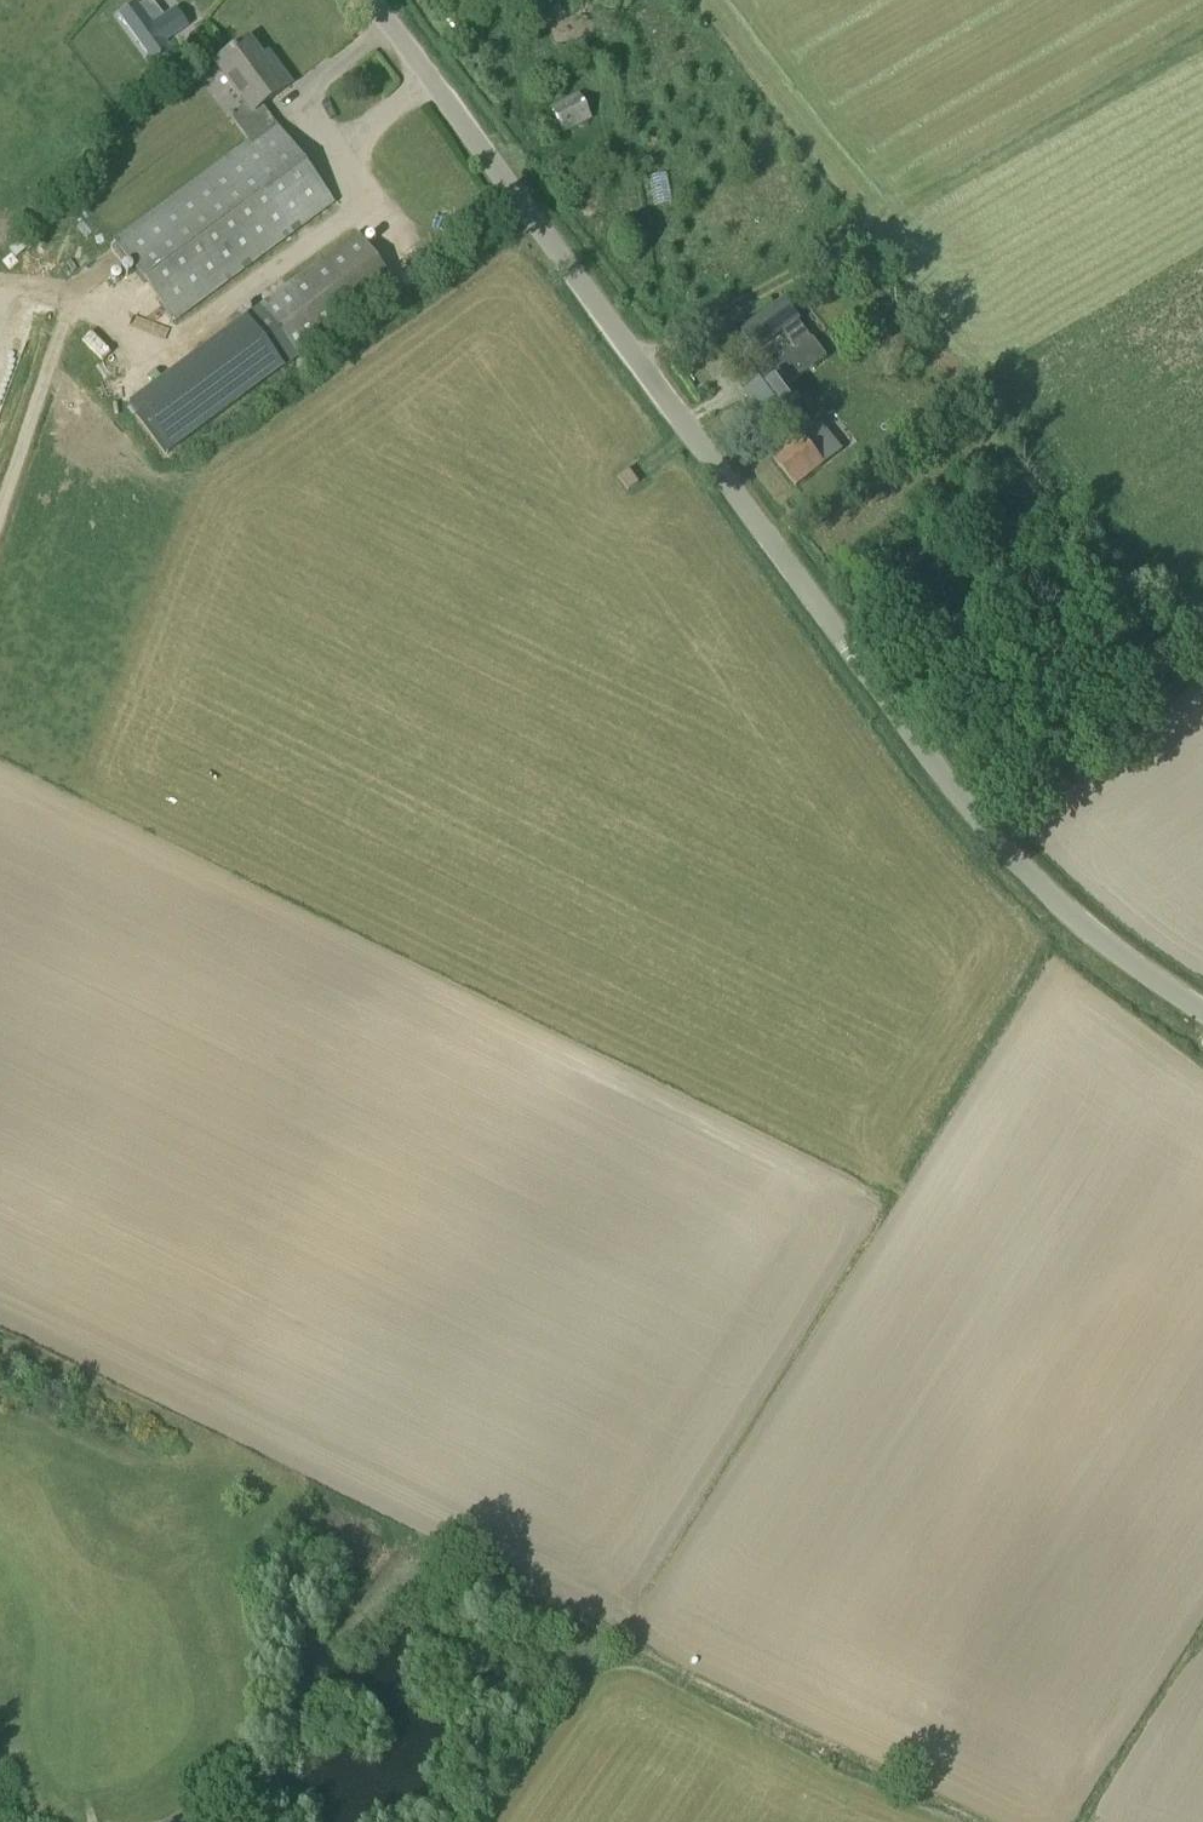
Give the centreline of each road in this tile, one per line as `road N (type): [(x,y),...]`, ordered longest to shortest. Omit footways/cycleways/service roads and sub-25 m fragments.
road 1 (unclassified): [(1202,986),(1037,854),(955,758),(392,0)]
road 2 (track): [(403,15),(305,90),(297,116),(364,205),(167,351),(0,295)]
road 3 (track): [(447,73),(328,158)]

